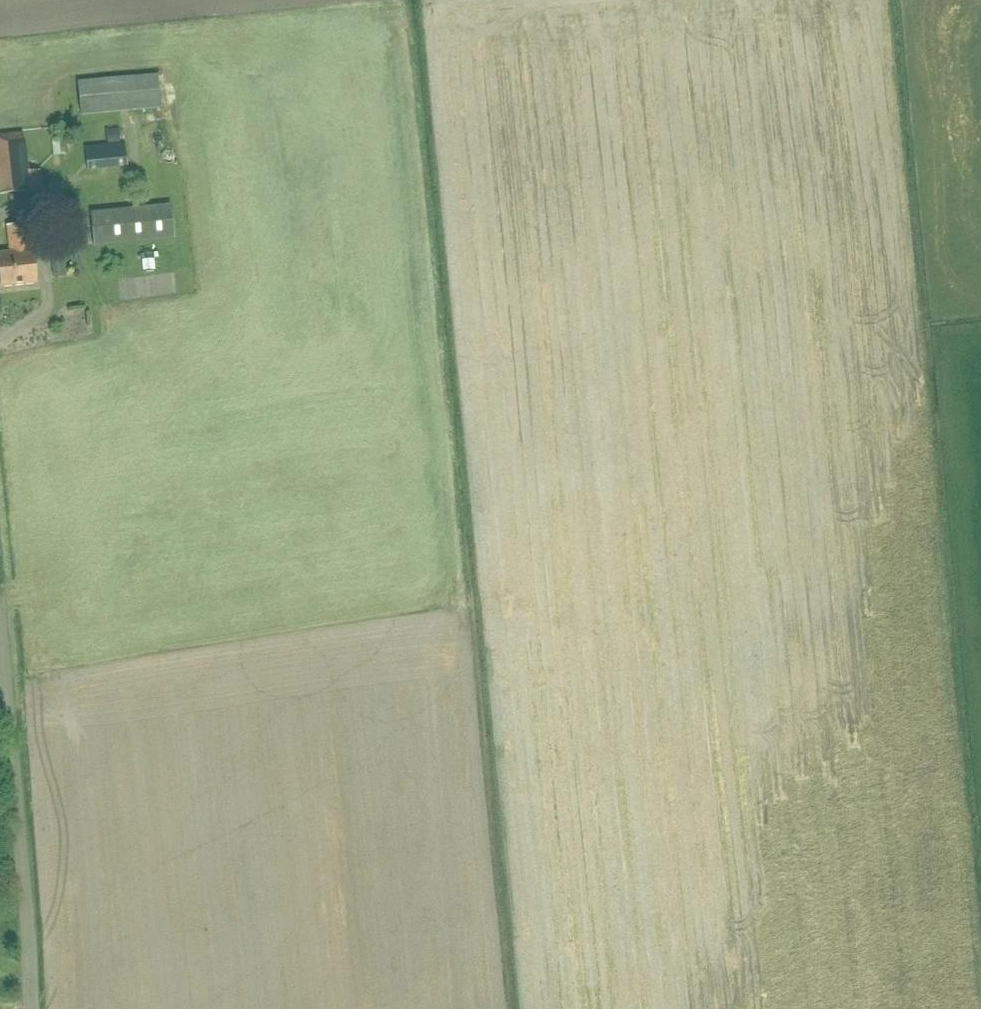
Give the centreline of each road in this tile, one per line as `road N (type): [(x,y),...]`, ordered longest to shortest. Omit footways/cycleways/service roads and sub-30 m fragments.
road 1 (unclassified): [(29,1008),(0,652)]

